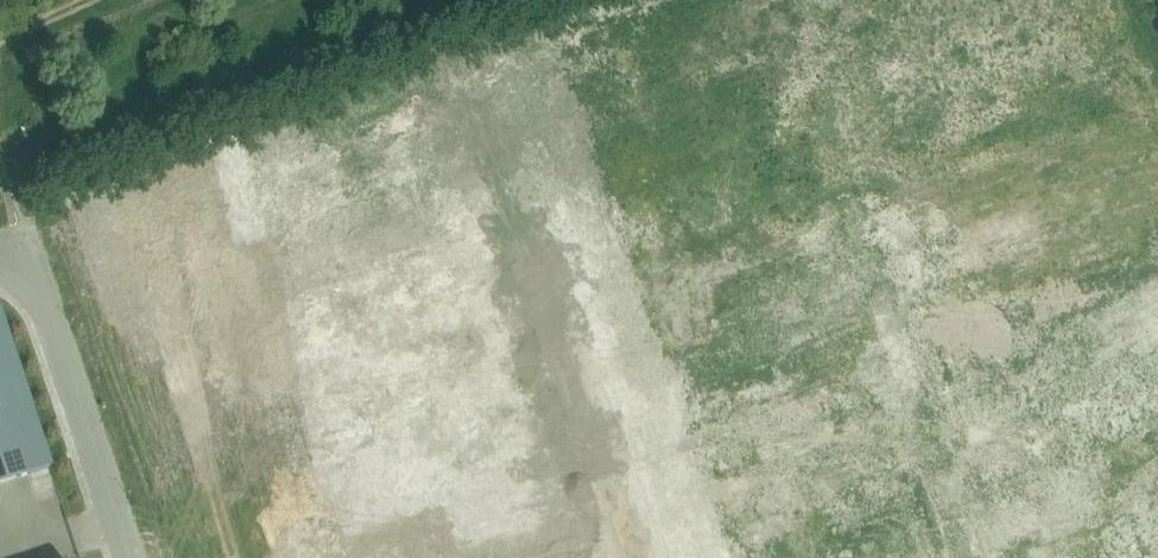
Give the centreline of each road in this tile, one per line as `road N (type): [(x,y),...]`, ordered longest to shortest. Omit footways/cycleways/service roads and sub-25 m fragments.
road 1 (unclassified): [(128,557),(24,241),(0,250)]

